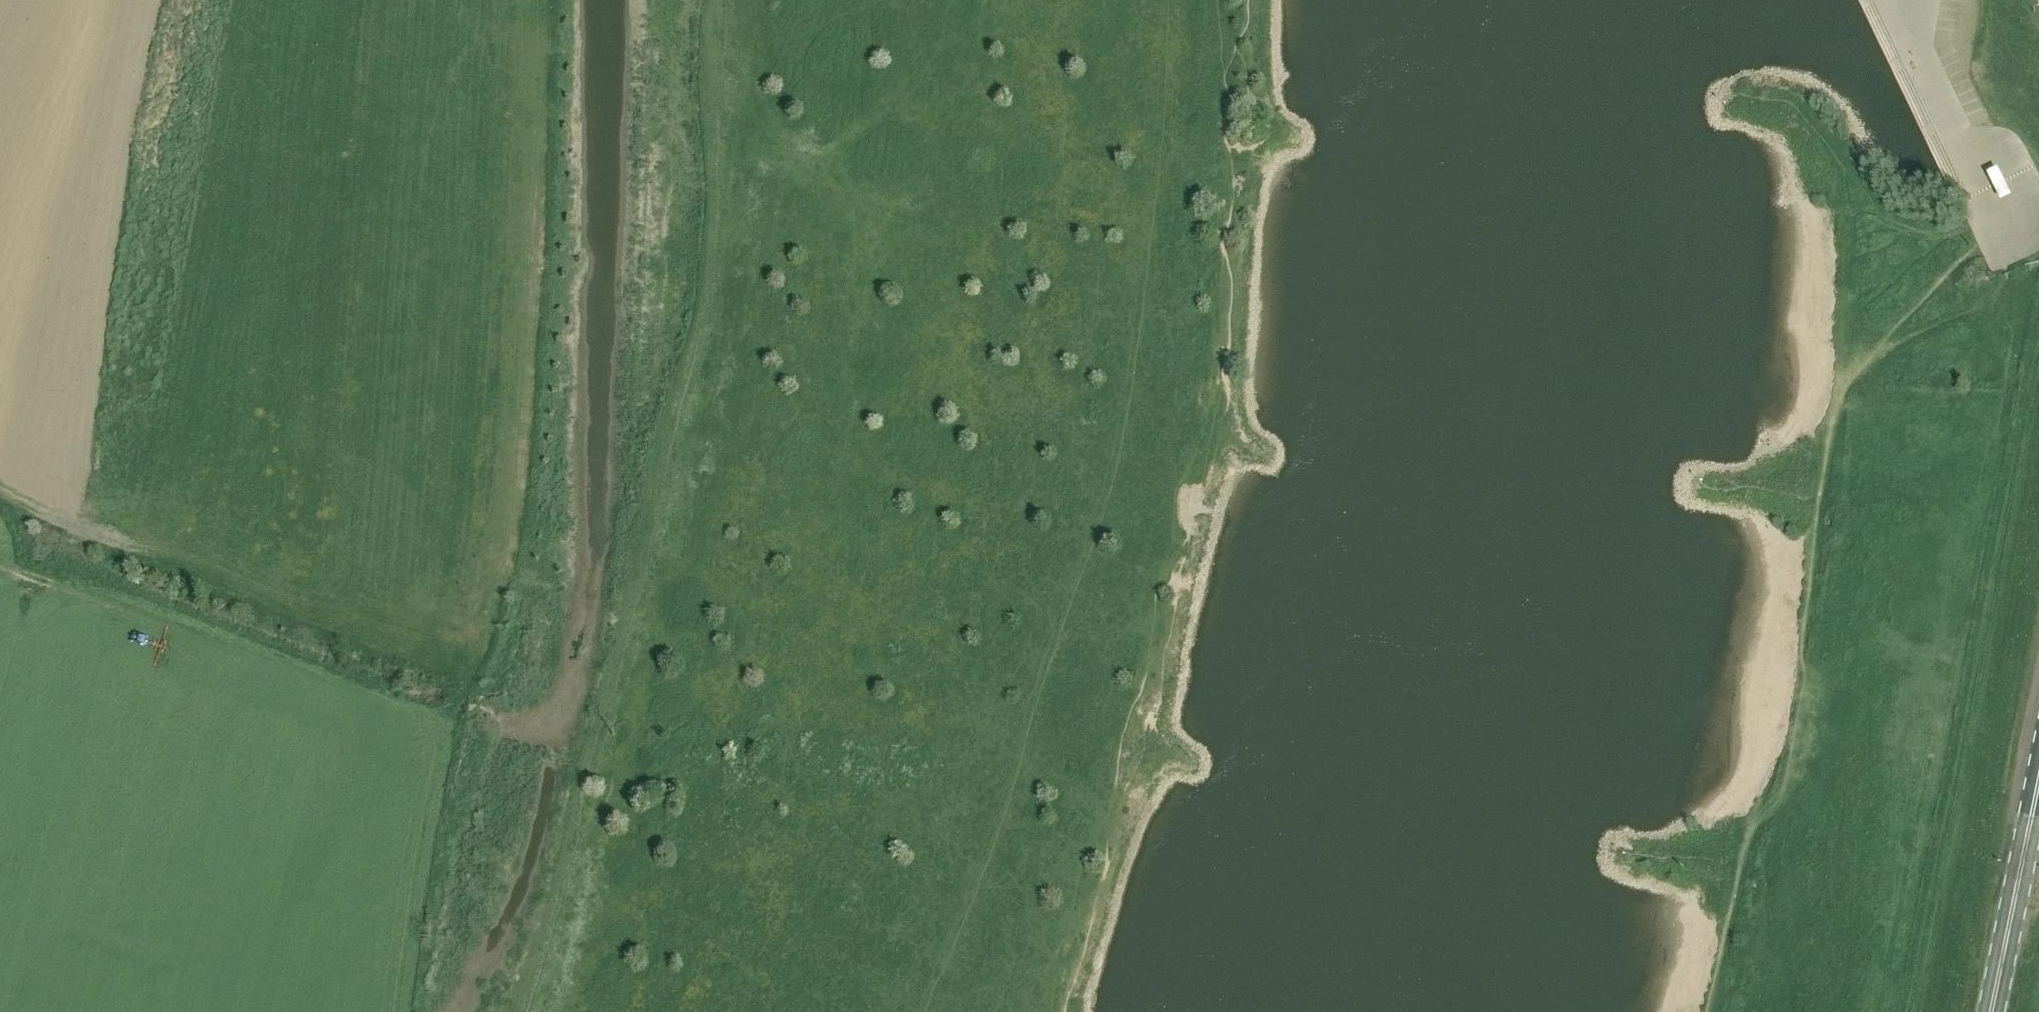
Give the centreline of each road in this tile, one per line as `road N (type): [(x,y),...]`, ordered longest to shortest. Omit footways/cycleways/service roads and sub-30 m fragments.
road 1 (residential): [(1930,0),(1920,52),(2011,242)]
road 2 (primary): [(1993,1011),(2038,787)]

